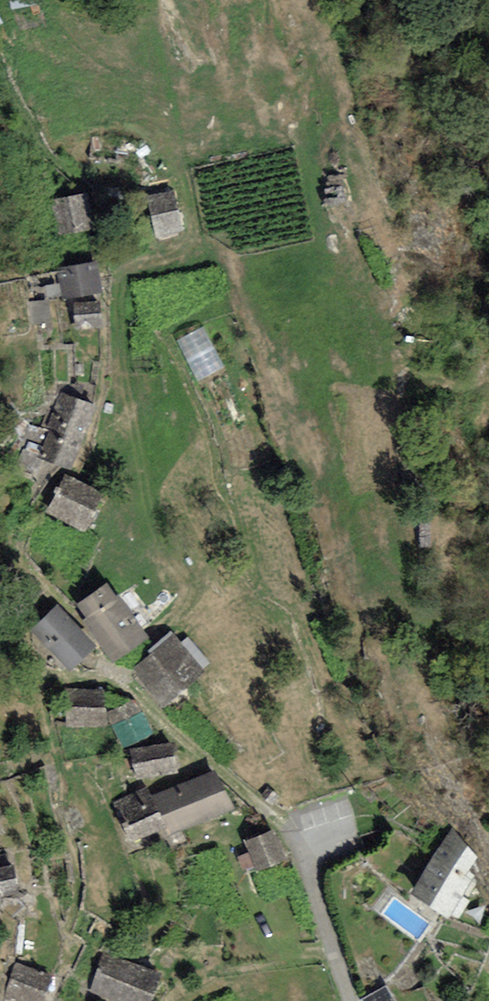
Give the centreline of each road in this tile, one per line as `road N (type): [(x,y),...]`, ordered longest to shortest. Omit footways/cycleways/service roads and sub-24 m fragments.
road 1 (unclassified): [(356,1000),(301,835)]

